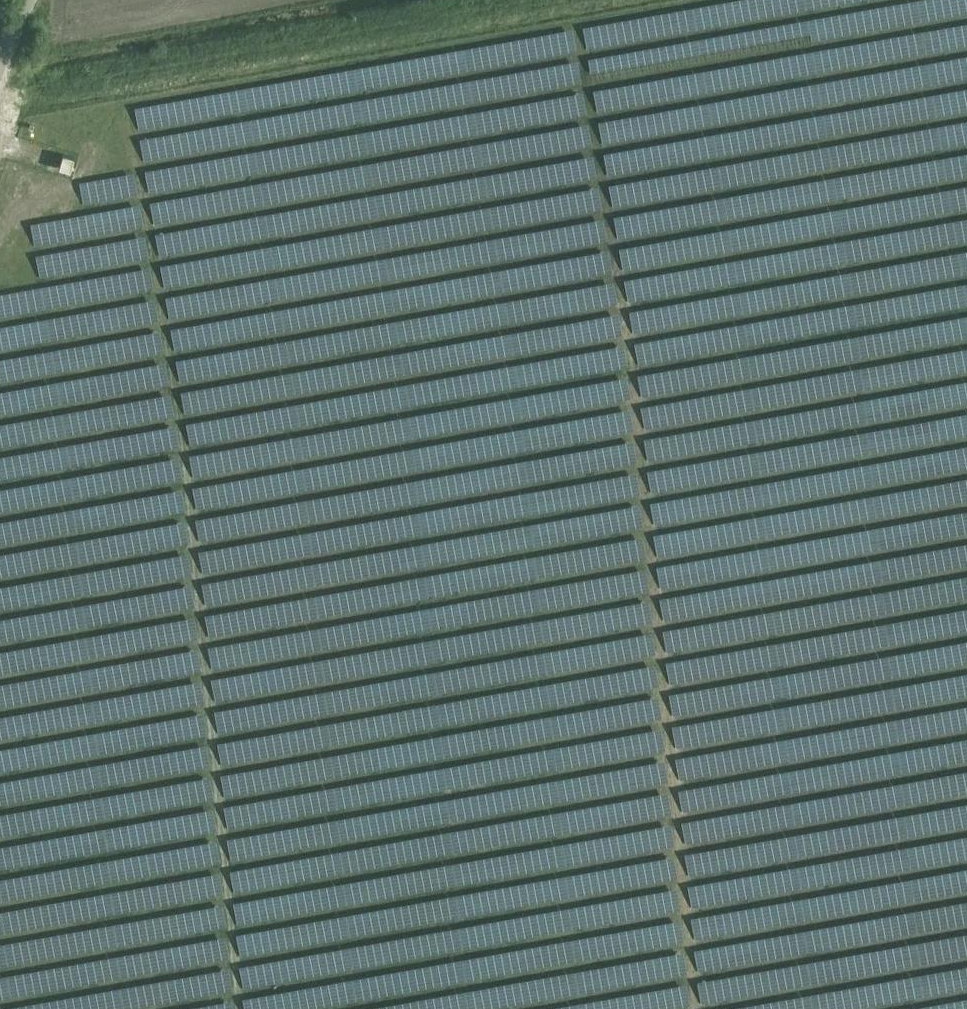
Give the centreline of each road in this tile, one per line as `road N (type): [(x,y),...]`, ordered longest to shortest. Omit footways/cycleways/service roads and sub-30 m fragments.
road 1 (track): [(0,96),(533,0)]

